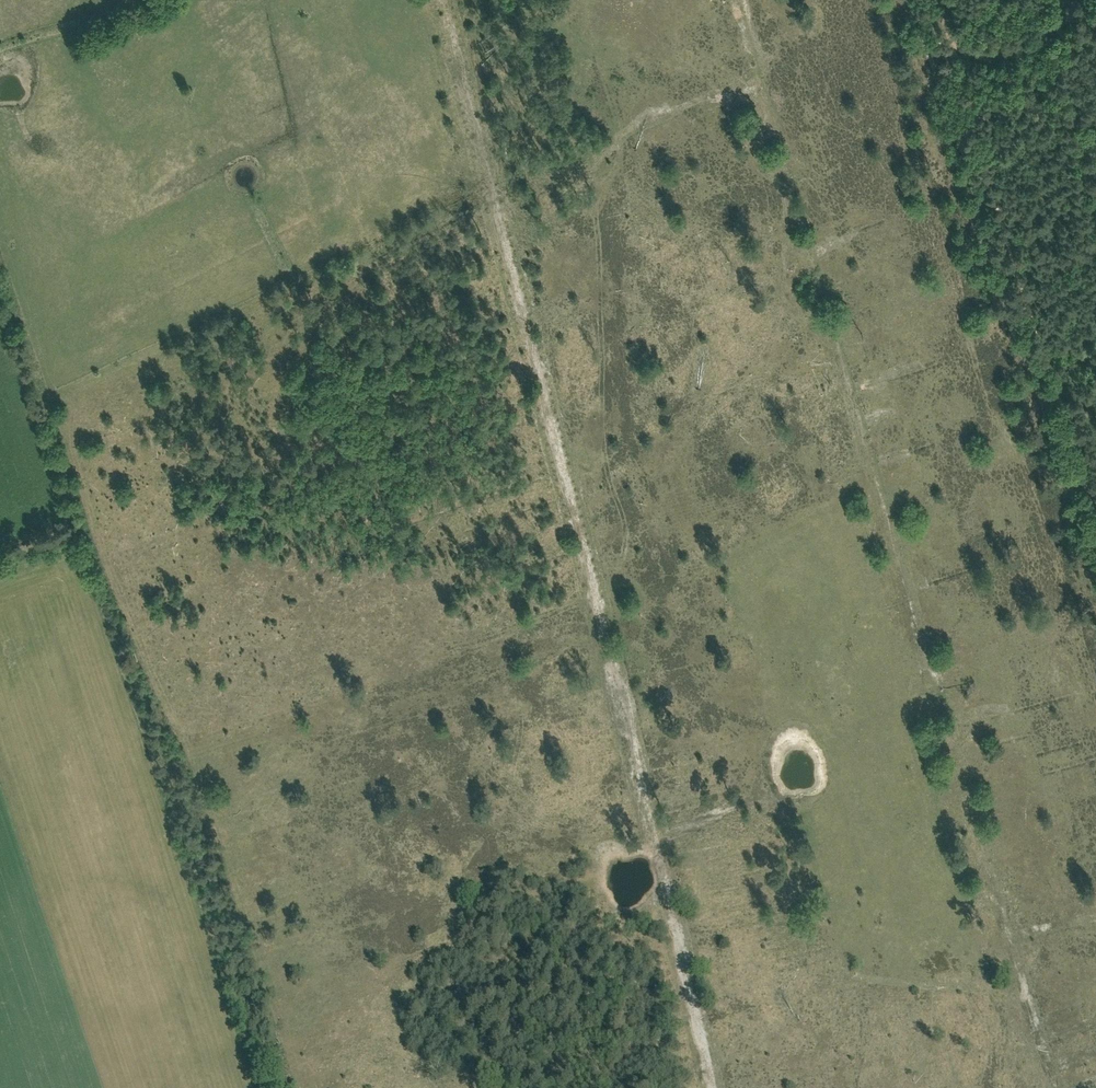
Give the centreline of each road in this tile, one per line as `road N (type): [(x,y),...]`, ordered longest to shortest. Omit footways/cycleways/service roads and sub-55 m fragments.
road 1 (track): [(446,0),(615,658)]
road 2 (track): [(1095,563),(915,0)]

